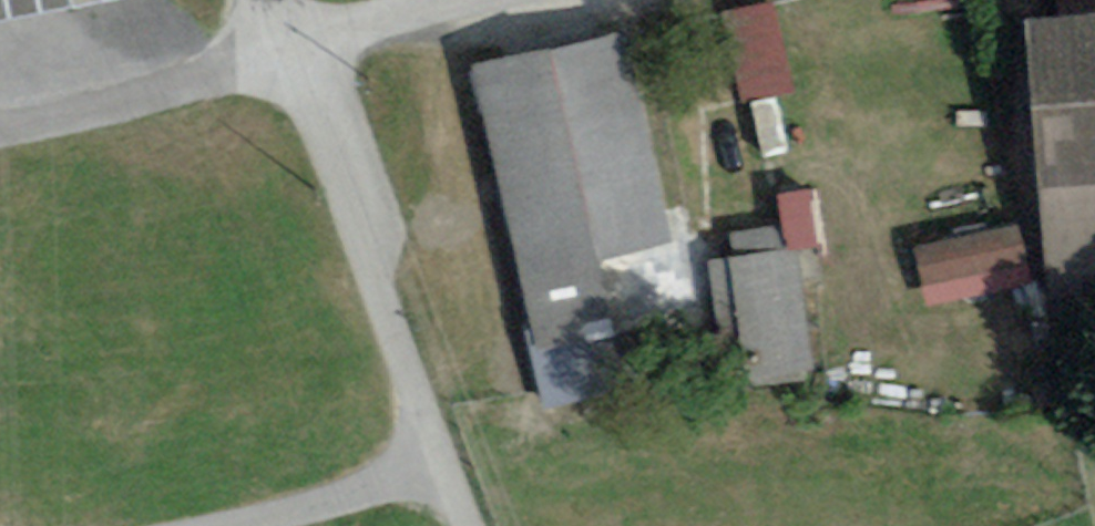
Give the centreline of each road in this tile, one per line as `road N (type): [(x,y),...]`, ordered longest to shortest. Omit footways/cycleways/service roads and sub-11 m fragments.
road 1 (unclassified): [(290,45),(470,525)]
road 2 (residential): [(0,132),(145,98),(290,45)]
road 3 (residential): [(290,45),(516,0)]

